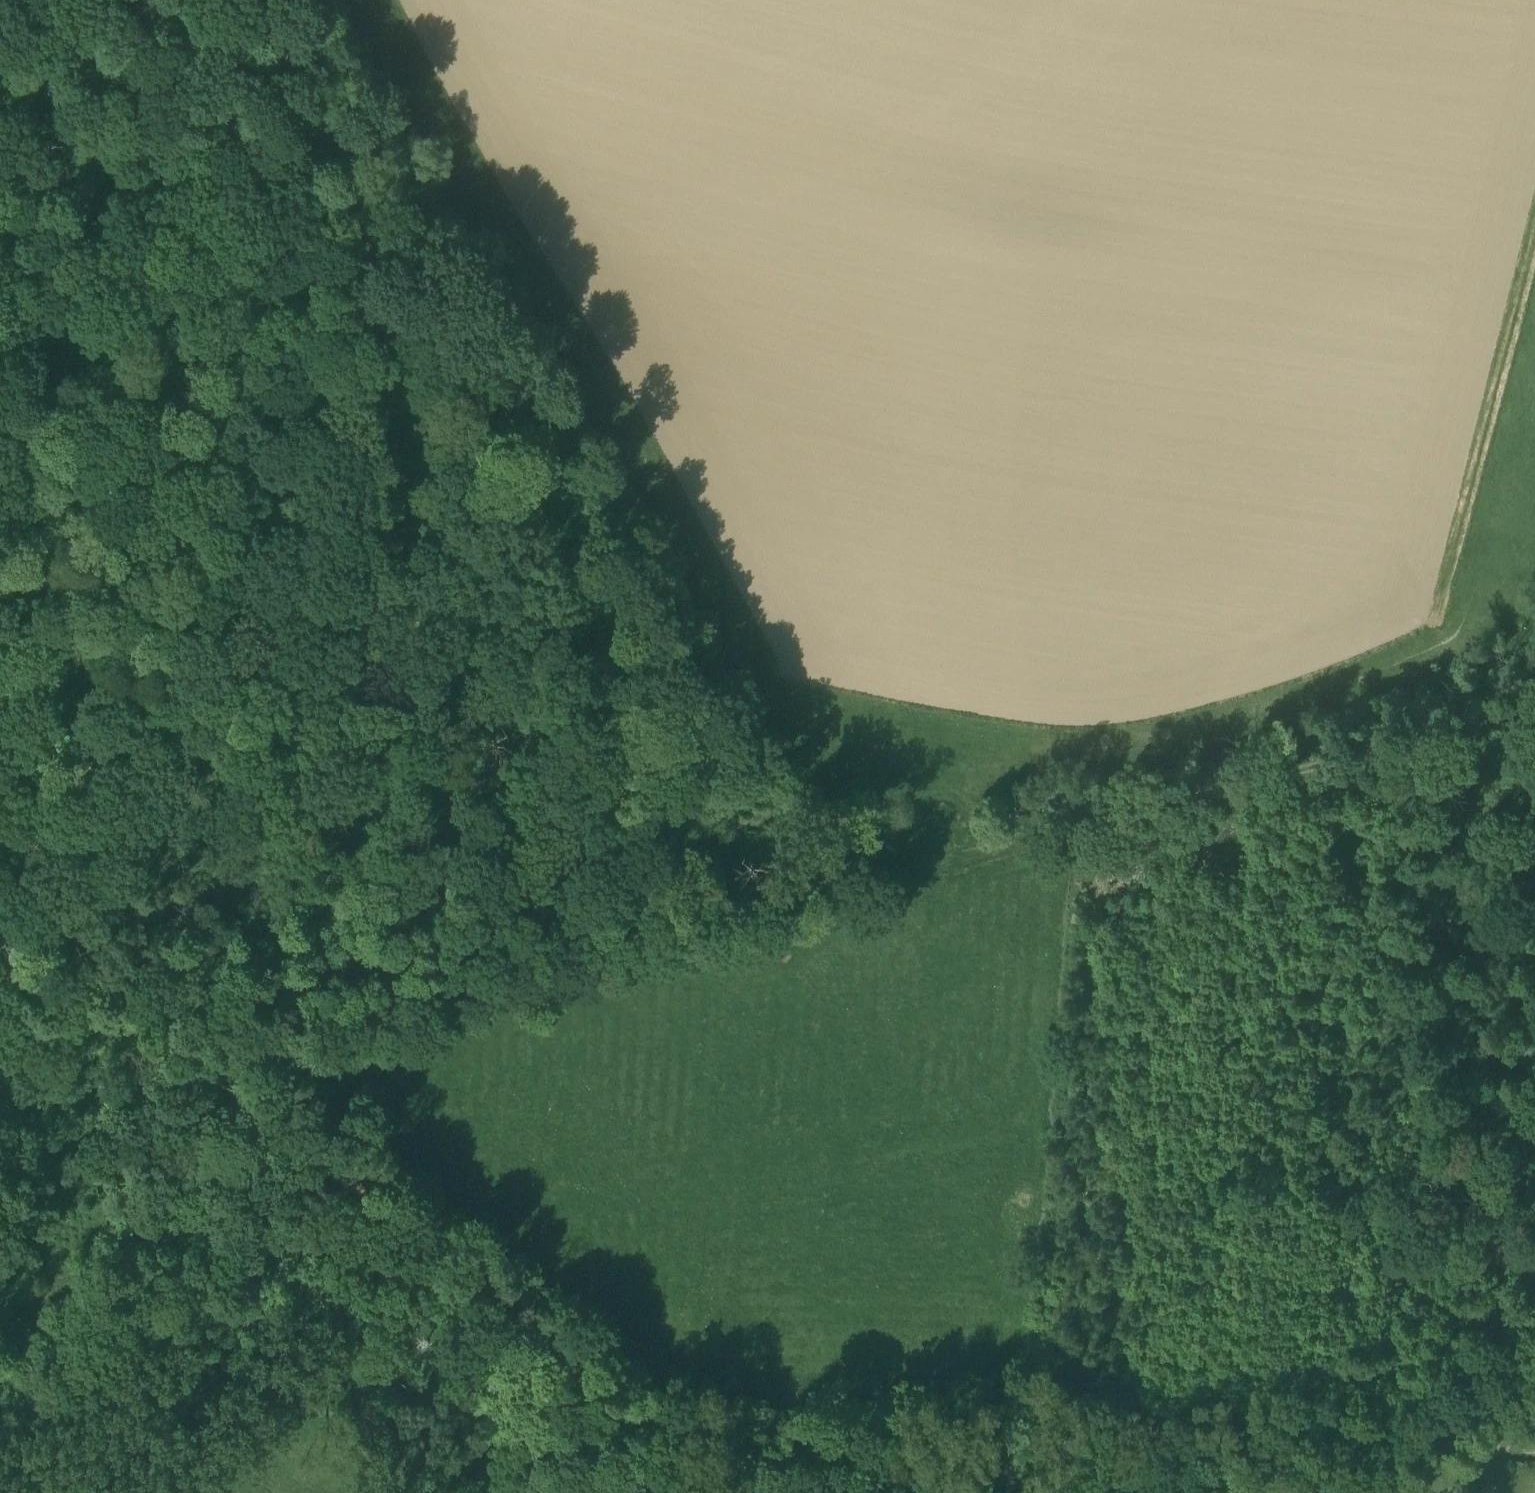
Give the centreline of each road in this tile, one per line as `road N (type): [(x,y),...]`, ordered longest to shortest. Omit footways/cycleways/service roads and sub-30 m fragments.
road 1 (track): [(824,894),(1534,710)]
road 2 (track): [(1534,1449),(926,1452)]

